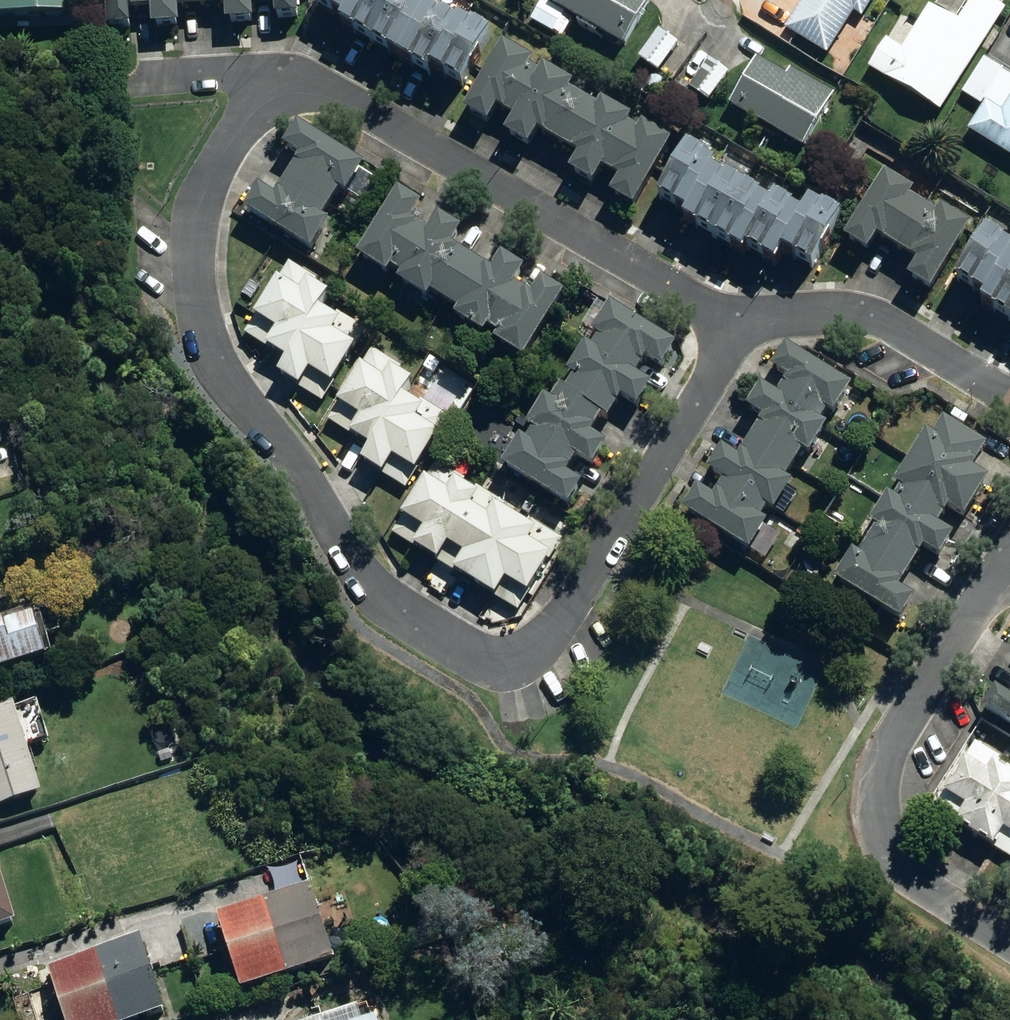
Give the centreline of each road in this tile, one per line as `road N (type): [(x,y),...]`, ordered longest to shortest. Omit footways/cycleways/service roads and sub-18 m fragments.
road 1 (residential): [(741,332),(543,651),(501,668),(378,597),(293,457),(220,370),(205,336),(190,274),(200,204),(244,124),(269,98),(289,91)]
road 2 (residential): [(289,91),(314,89),(355,102),(741,332)]
road 3 (residential): [(1009,393),(861,310),(741,332)]
road 4 (residential): [(868,800),(872,759),(1005,559)]
road 5 (residential): [(868,800),(874,836),(906,873),(1009,938)]
road 6 (residential): [(125,80),(240,72),(289,91)]

